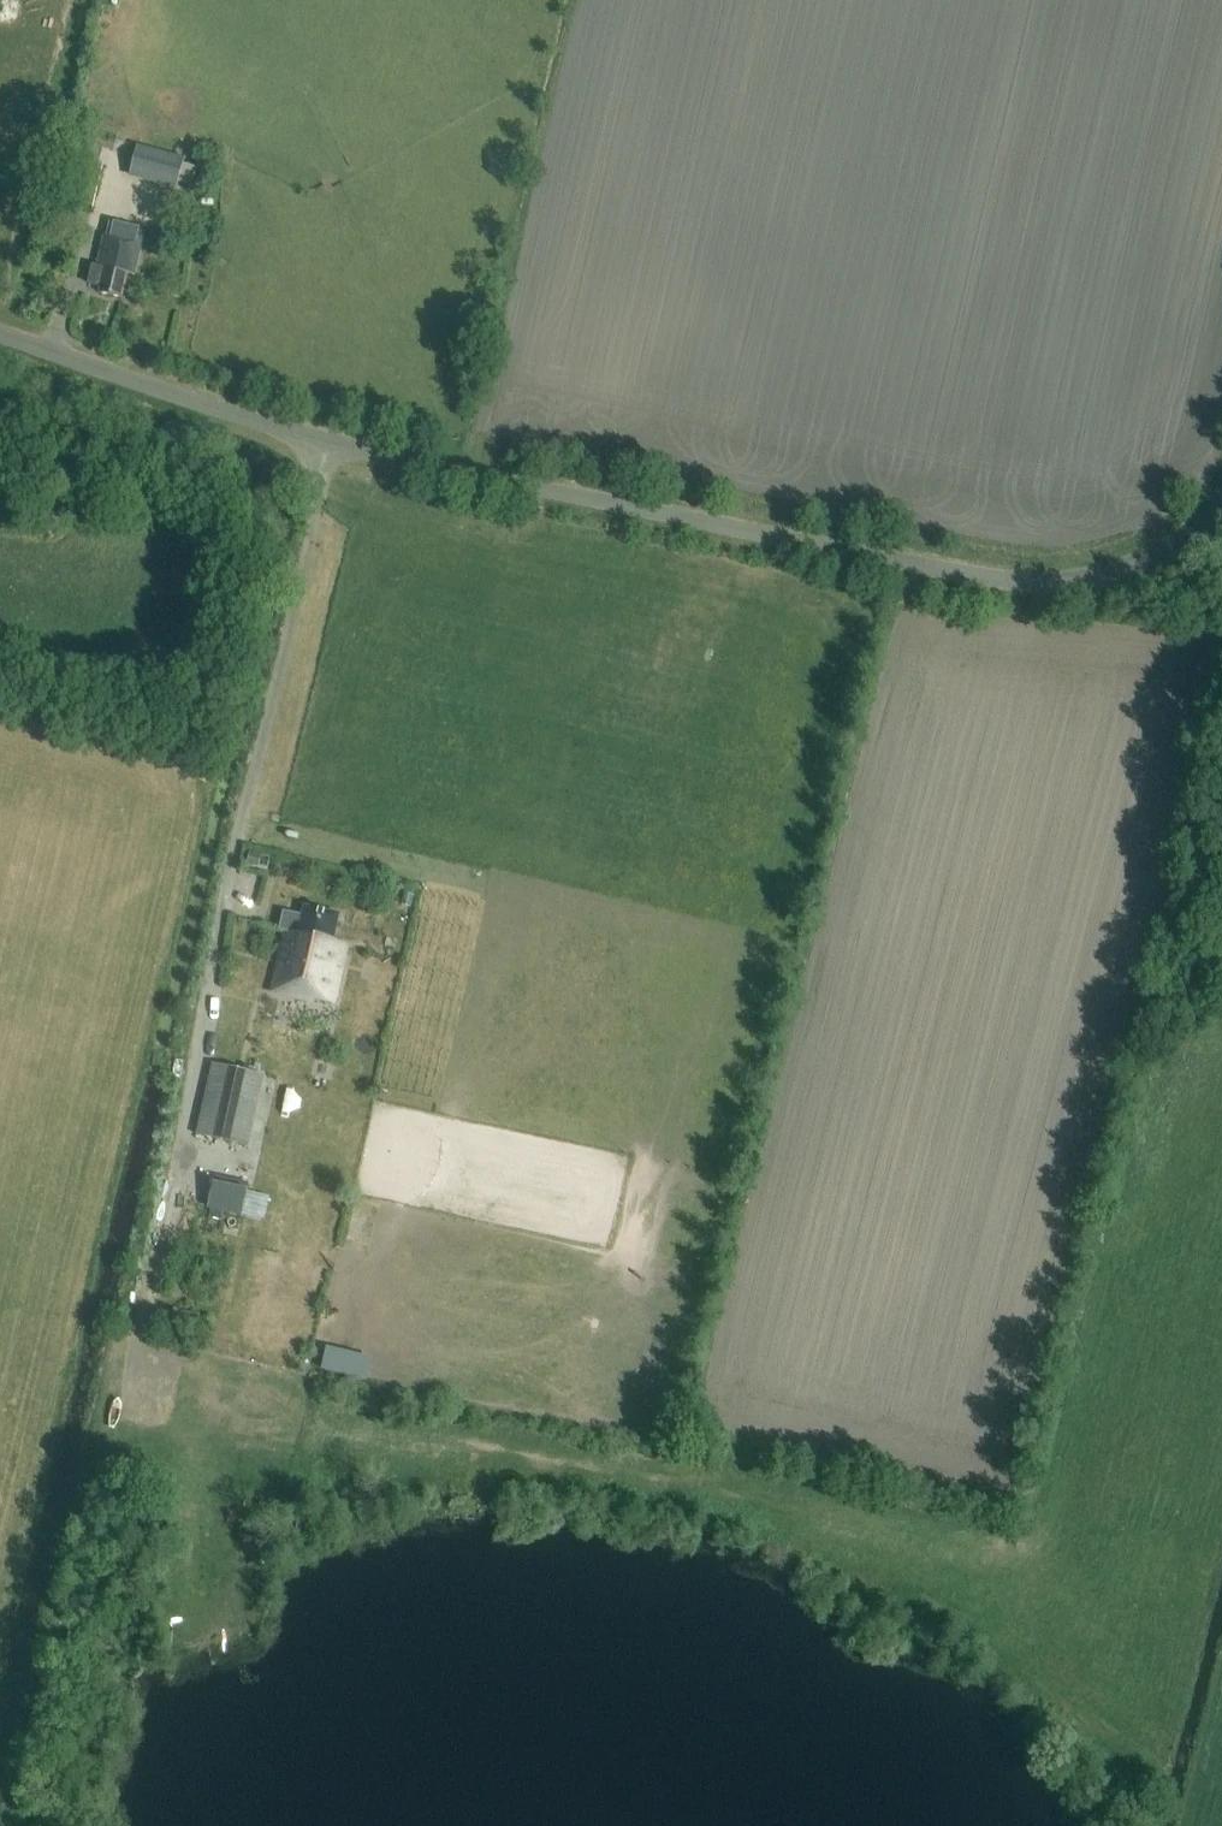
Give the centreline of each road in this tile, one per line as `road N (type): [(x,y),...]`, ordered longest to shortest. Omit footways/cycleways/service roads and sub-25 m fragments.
road 1 (unclassified): [(0,346),(189,405),(283,447),(438,488),(1003,584),(1106,577),(1189,539),(1221,491)]

